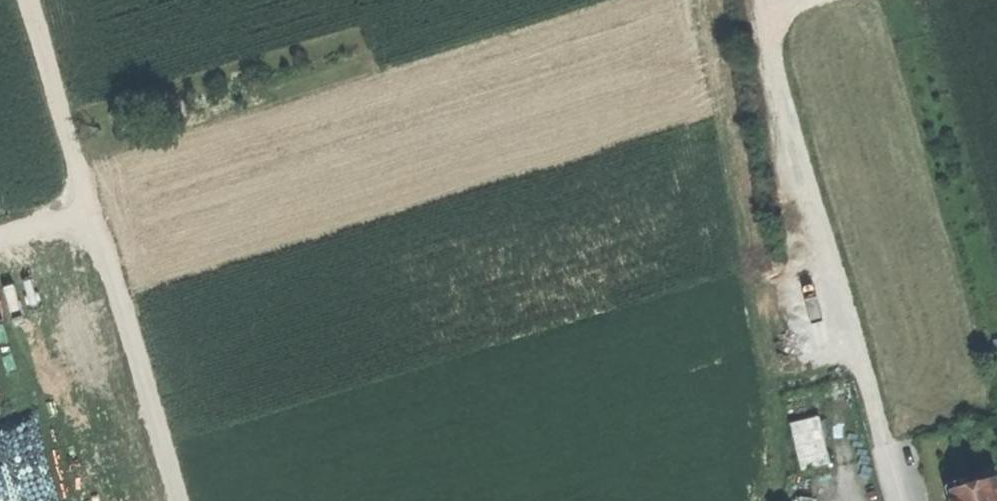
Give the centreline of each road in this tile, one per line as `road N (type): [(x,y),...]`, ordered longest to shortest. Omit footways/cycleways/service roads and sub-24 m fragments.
road 1 (track): [(36,0),(185,500)]
road 2 (track): [(763,0),(848,328),(890,441)]

